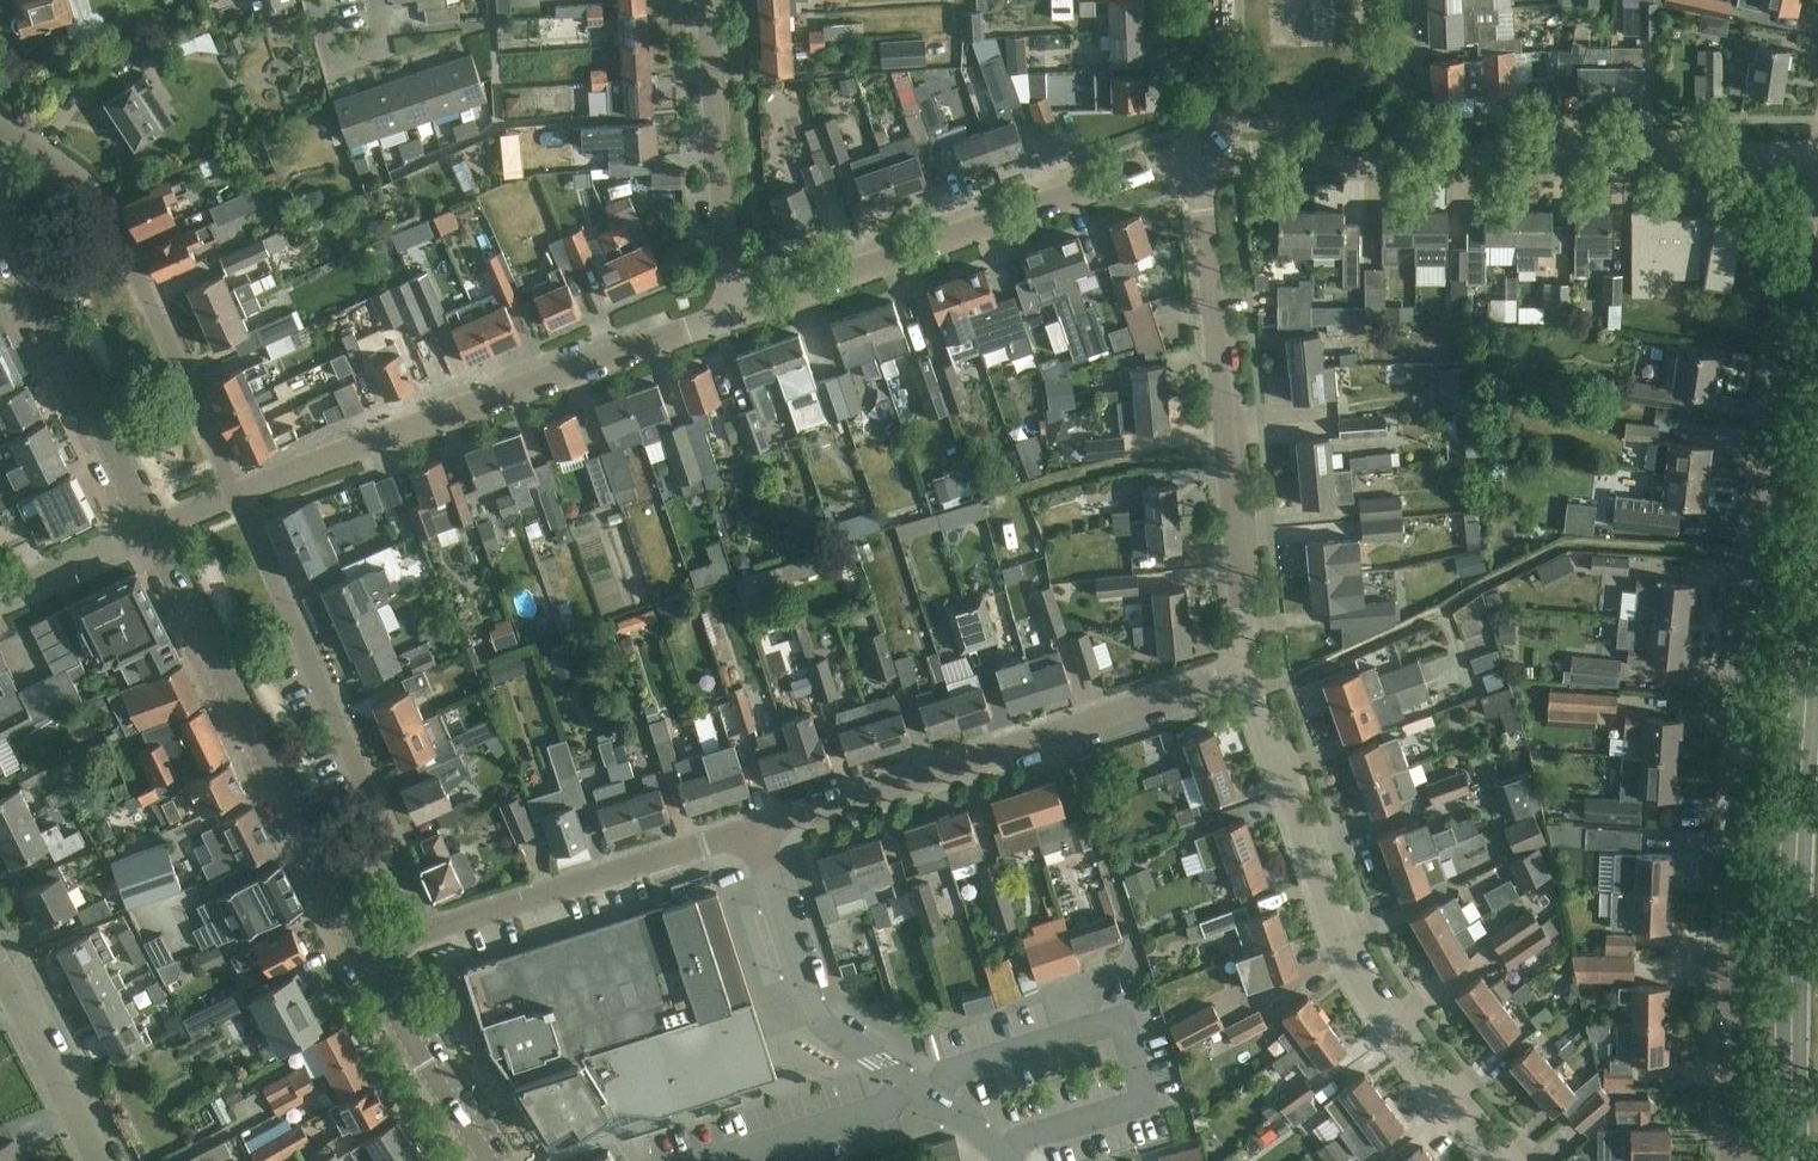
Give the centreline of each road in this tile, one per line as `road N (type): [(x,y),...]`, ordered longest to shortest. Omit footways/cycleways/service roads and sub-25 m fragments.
road 1 (residential): [(1817,179),(1776,408),(1753,626),(1729,1160)]
road 2 (secondary): [(1817,573),(1792,987),(1793,1160)]
road 3 (residential): [(1502,1160),(1401,1033),(1323,904),(1269,771),(1241,674)]
road 4 (residential): [(236,495),(731,318)]
road 5 (residential): [(1241,674),(1202,298),(1201,152)]
road 6 (residential): [(731,318),(1201,152)]
road 7 (tertiary): [(369,963),(152,528)]
road 8 (residential): [(420,934),(385,826),(236,495)]
road 9 (residential): [(236,495),(106,205),(63,162),(0,124)]
road 10 (unclassified): [(1003,1160),(925,1093),(814,1015),(755,830)]
road 11 (residential): [(1398,140),(1817,156)]
road 12 (tertiary): [(152,528),(38,302),(0,193)]
road 13 (residential): [(420,934),(755,830)]
road 14 (residential): [(1062,734),(1137,964),(1105,975),(1079,1033)]
road 15 (residential): [(755,830),(1062,734)]
road 16 (residential): [(731,318),(708,0)]
road 17 (tertiary): [(491,1160),(369,963)]
road 18 (residential): [(97,1160),(0,972)]
road 19 (residential): [(1201,152),(1398,140)]
road 20 (residential): [(1062,734),(1241,674)]
road 21 (residential): [(0,592),(152,528)]
road 22 (residential): [(1201,152),(1197,0)]
road 23 (residential): [(320,0),(337,63),(361,57),(370,44),(377,0)]
road 24 (residential): [(1398,140),(1394,0)]

